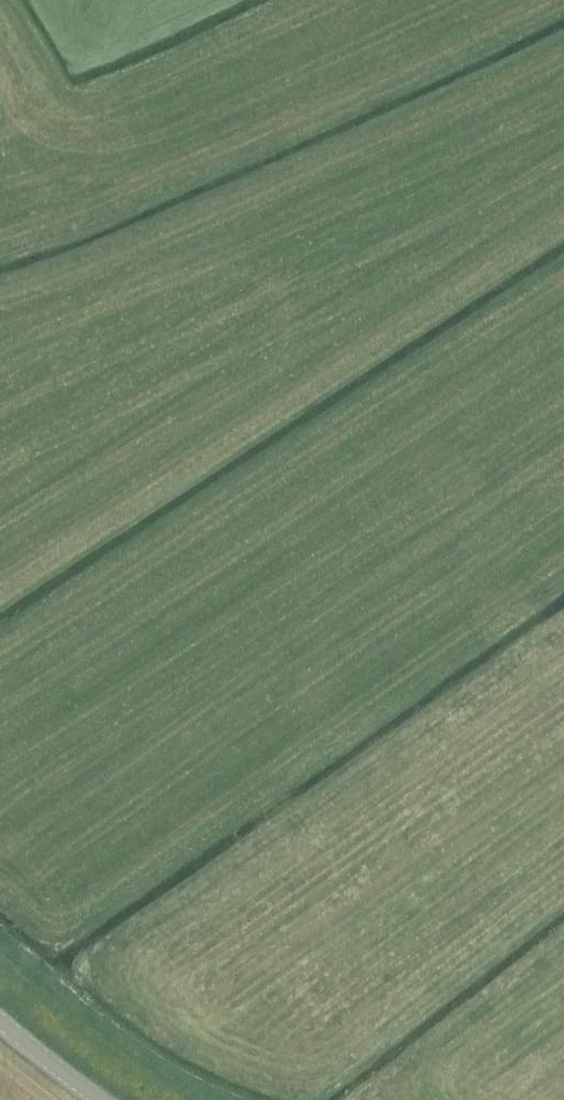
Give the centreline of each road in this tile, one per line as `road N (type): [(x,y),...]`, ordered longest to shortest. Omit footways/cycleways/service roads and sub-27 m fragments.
road 1 (tertiary): [(99,1099),(0,1021)]

